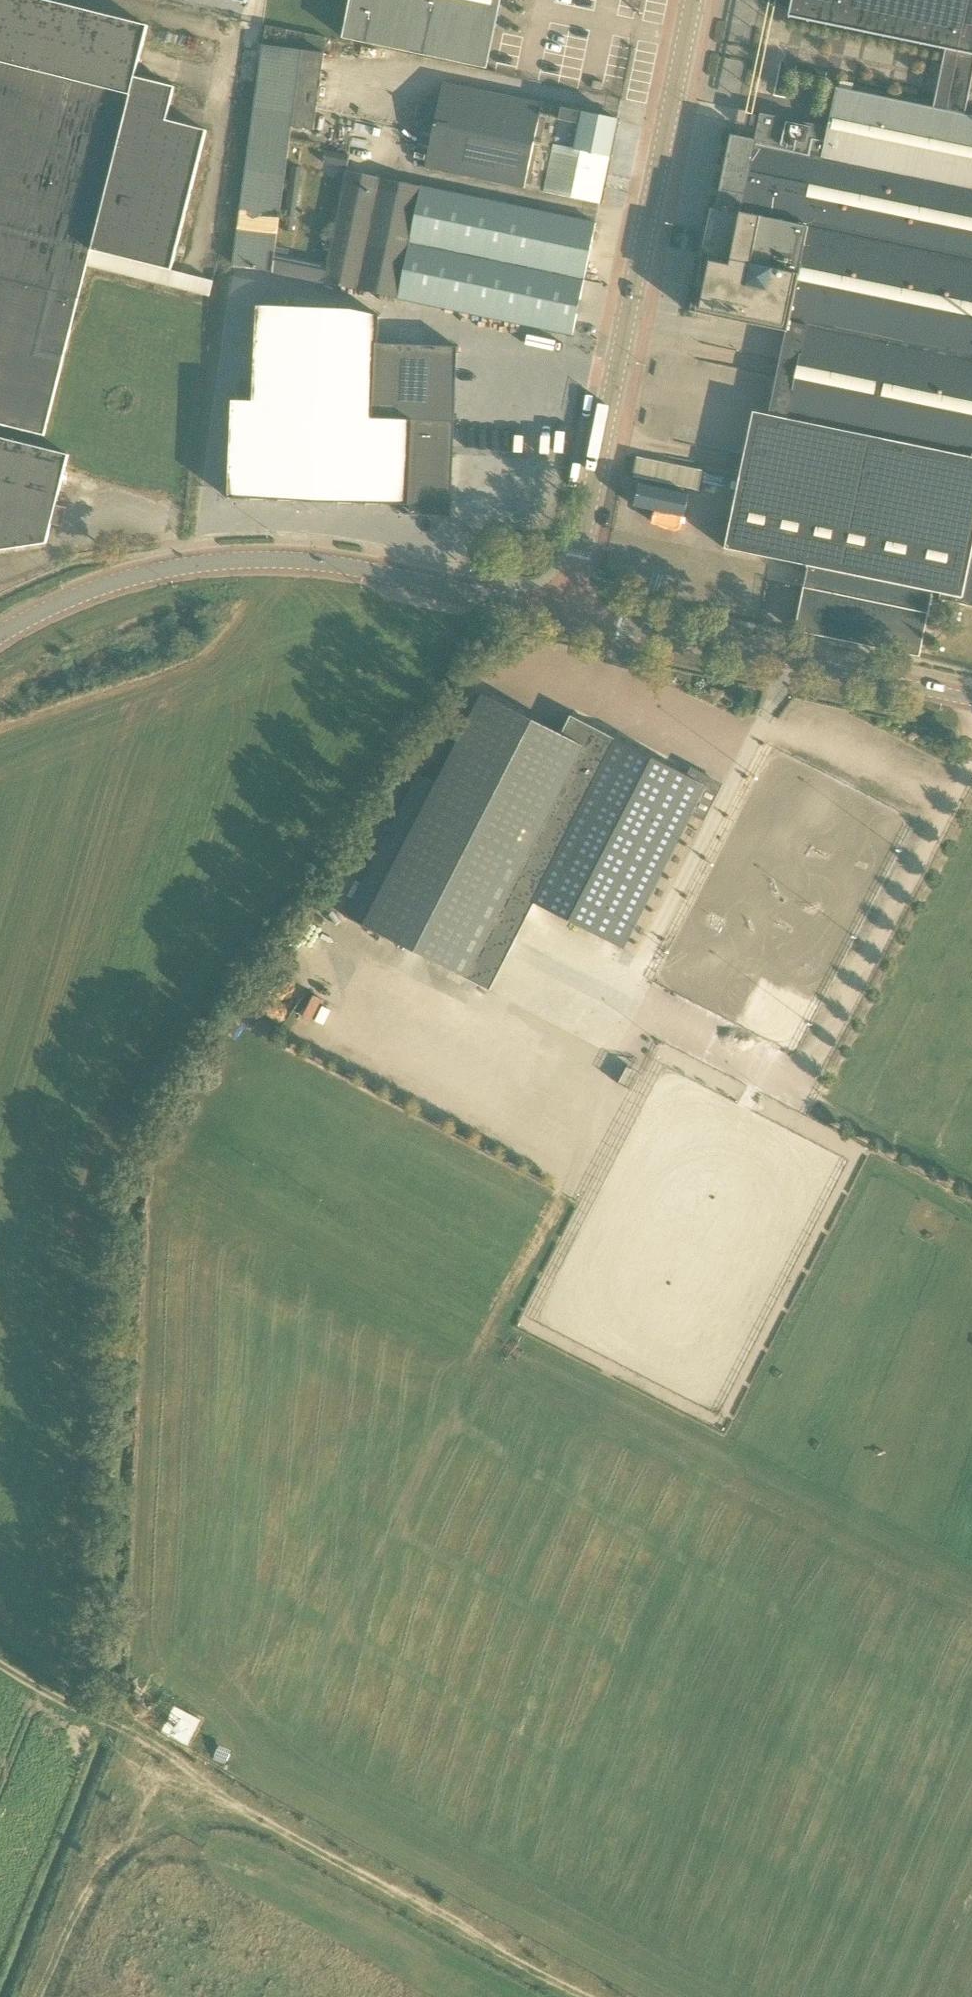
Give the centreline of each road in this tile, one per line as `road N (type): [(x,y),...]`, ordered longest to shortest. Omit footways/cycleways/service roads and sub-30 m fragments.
road 1 (residential): [(567,614),(694,0)]
road 2 (tertiary): [(0,636),(118,582),(277,560),(334,563),(567,614)]
road 3 (track): [(120,1731),(589,1996)]
road 4 (tertiary): [(567,614),(971,700)]
road 5 (track): [(31,1996),(92,1868),(175,1760)]

